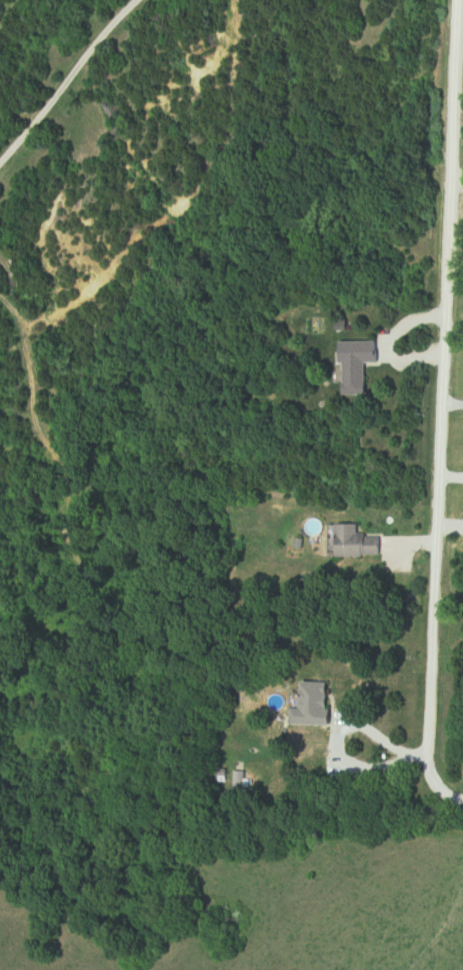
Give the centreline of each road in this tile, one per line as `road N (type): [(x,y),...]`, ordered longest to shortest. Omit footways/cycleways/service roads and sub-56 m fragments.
road 1 (residential): [(459,0),(431,698),(436,782)]

